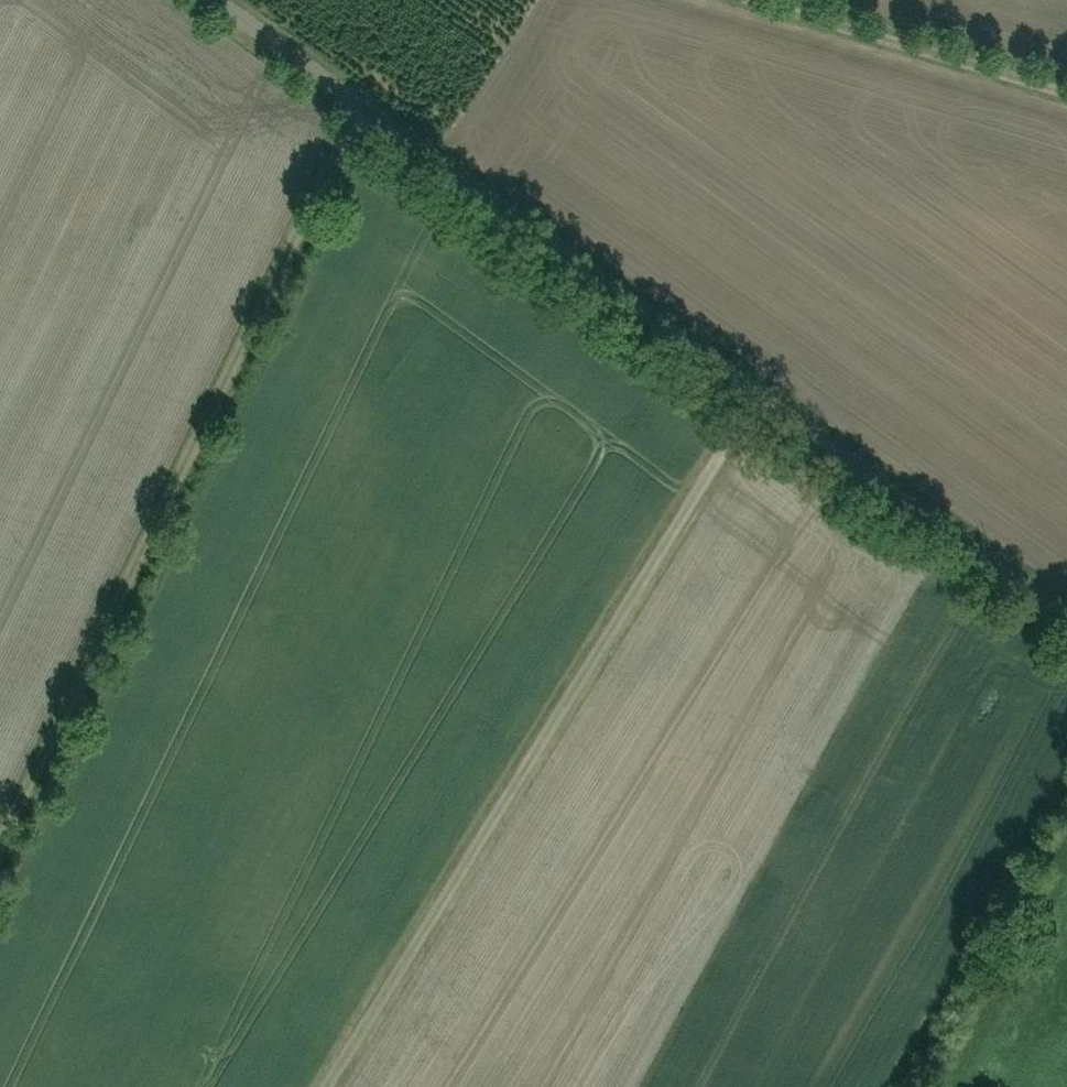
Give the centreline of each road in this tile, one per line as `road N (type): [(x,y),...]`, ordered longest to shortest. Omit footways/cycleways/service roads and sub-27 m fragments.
road 1 (residential): [(1066,620),(211,0)]
road 2 (track): [(360,105),(0,851)]
road 3 (track): [(761,393),(340,1086)]
road 4 (track): [(735,0),(1066,96)]

